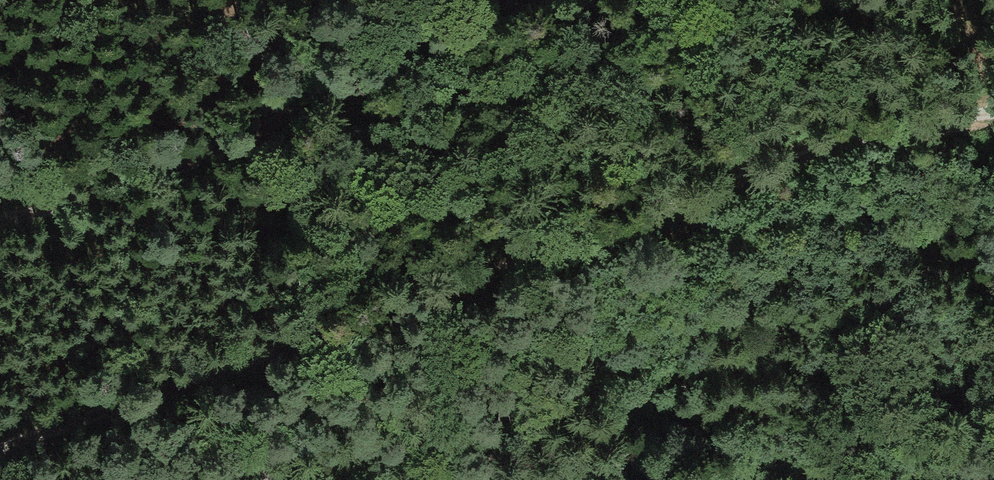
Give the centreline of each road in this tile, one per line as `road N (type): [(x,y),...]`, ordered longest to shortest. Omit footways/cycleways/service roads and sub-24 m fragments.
road 1 (track): [(0,458),(619,234),(862,136),(993,108)]
road 2 (track): [(0,207),(205,141),(529,0)]
road 3 (track): [(662,217),(858,203),(897,215),(993,287)]
road 4 (track): [(849,0),(862,136)]

